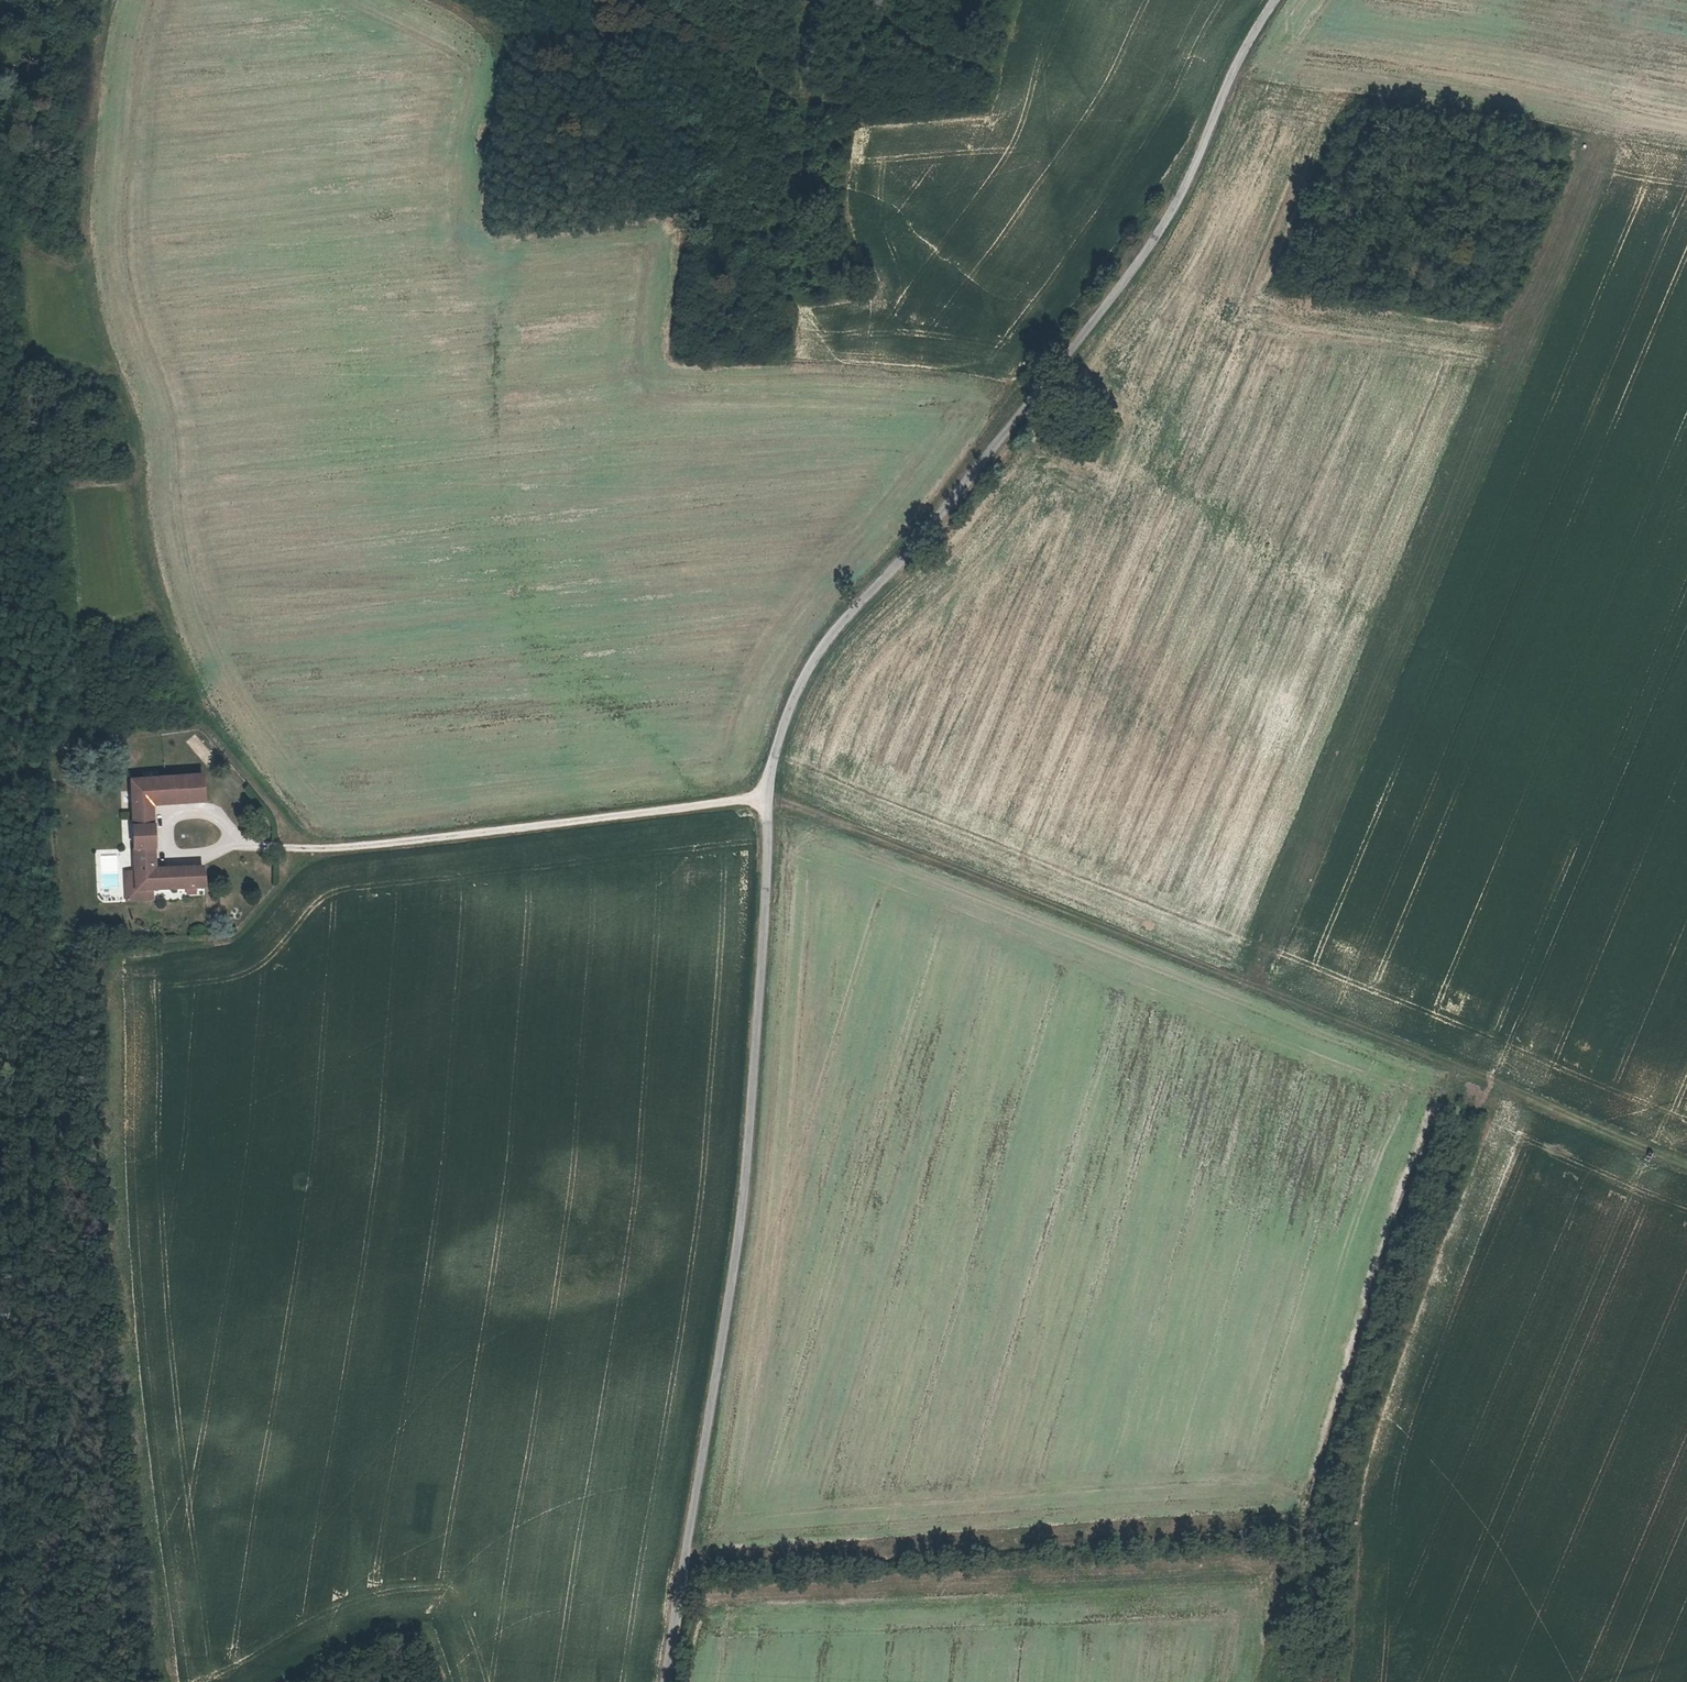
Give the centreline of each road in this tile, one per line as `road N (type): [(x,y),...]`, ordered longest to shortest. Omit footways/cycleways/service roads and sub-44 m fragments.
road 1 (unclassified): [(1275,0),(1247,38),(1169,221),(993,445),(818,646),(769,752),(765,944),(742,1213),(666,1681)]
road 2 (track): [(767,798),(1686,1163)]
road 3 (track): [(767,798),(331,850),(267,848)]

